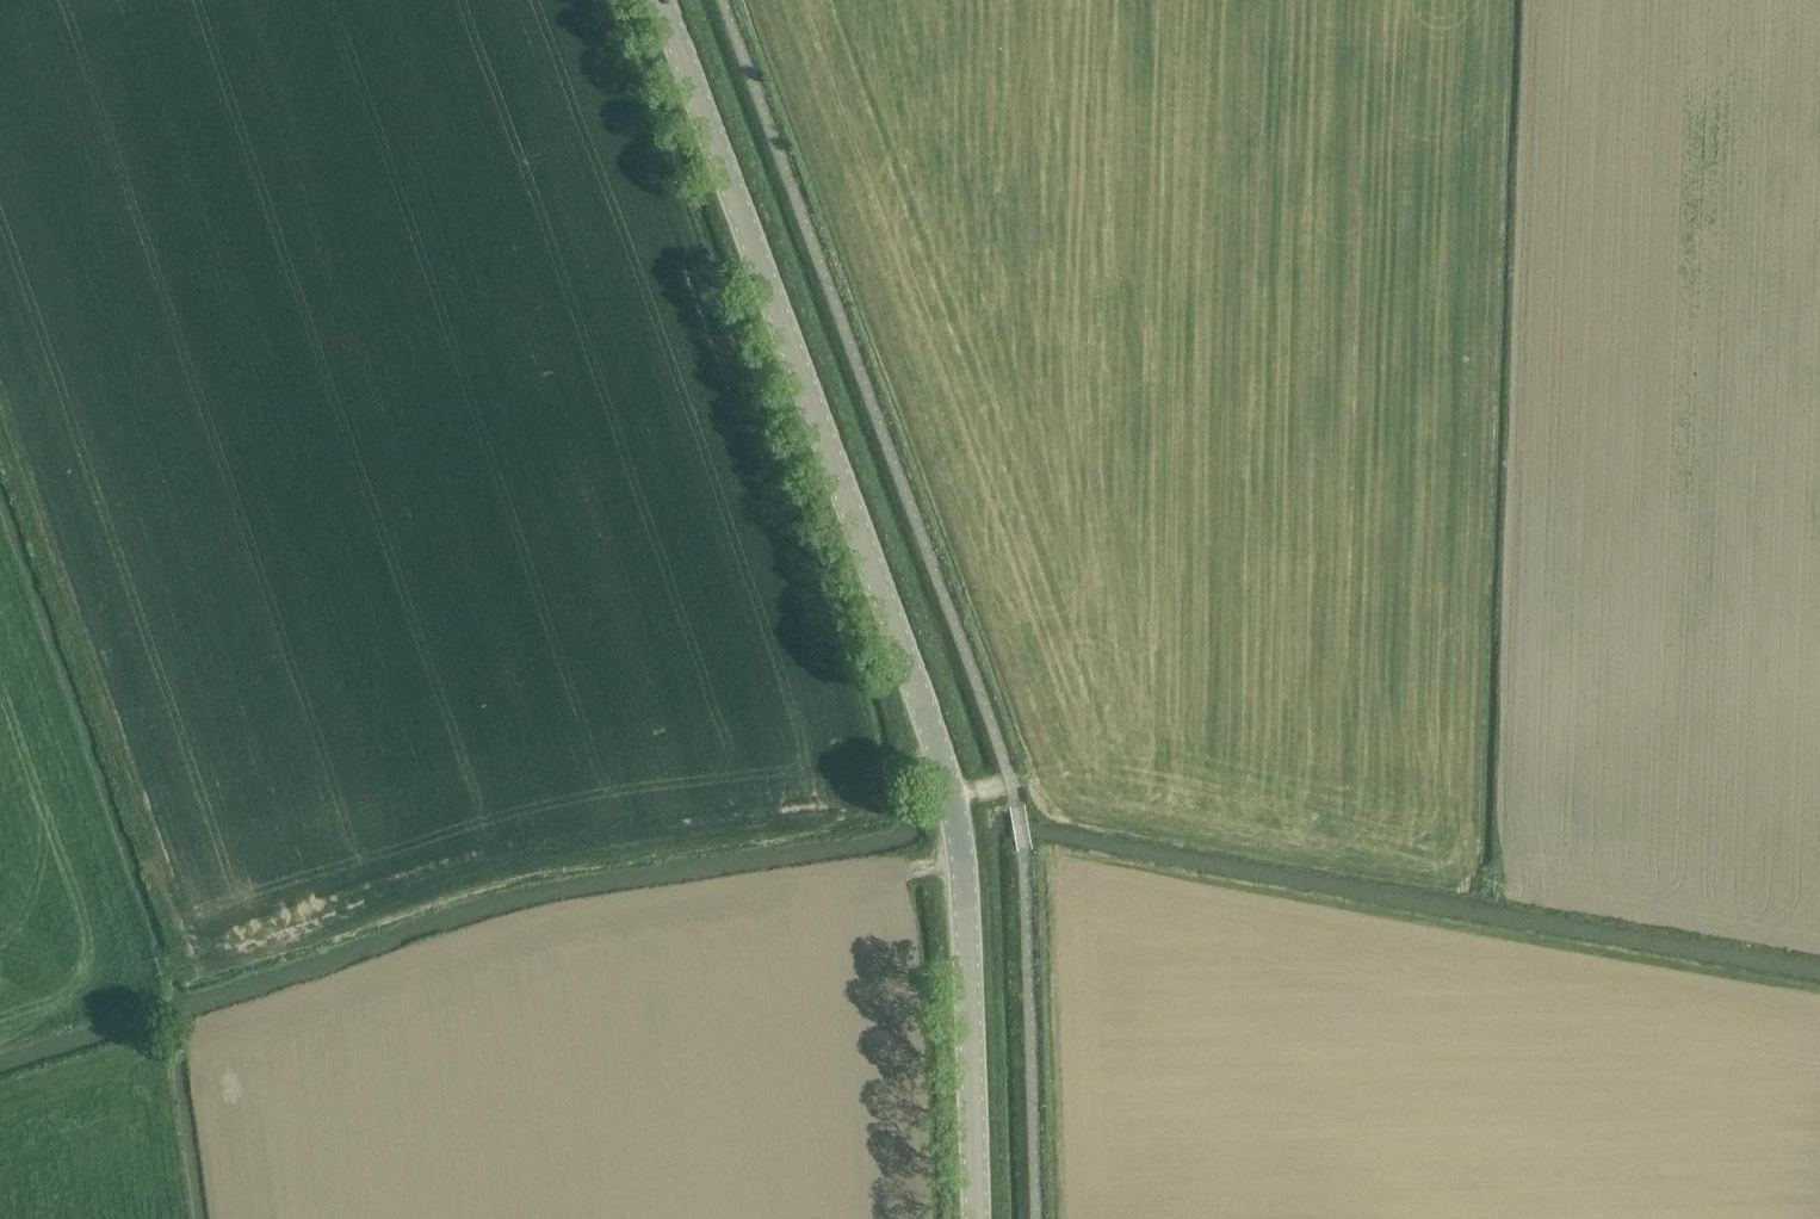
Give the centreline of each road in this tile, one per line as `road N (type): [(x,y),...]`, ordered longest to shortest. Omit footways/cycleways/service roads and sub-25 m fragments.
road 1 (tertiary): [(975,1218),(954,801),(664,0)]

